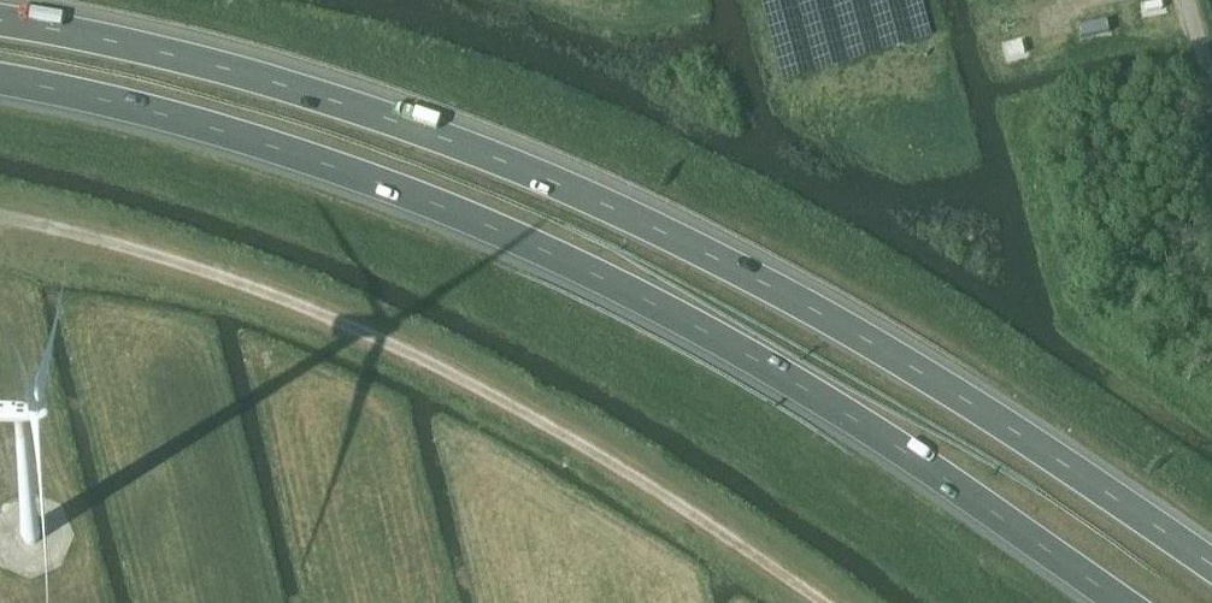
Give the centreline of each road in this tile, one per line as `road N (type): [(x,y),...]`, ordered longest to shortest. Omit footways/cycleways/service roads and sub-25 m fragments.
road 1 (trunk): [(1211,567),(980,412),(663,230),(387,120),(242,74),(0,21)]
road 2 (trunk): [(0,80),(238,137),(507,233),(789,377),(1123,602)]
road 3 (track): [(824,602),(689,510),(474,384),(233,281),(0,213)]

